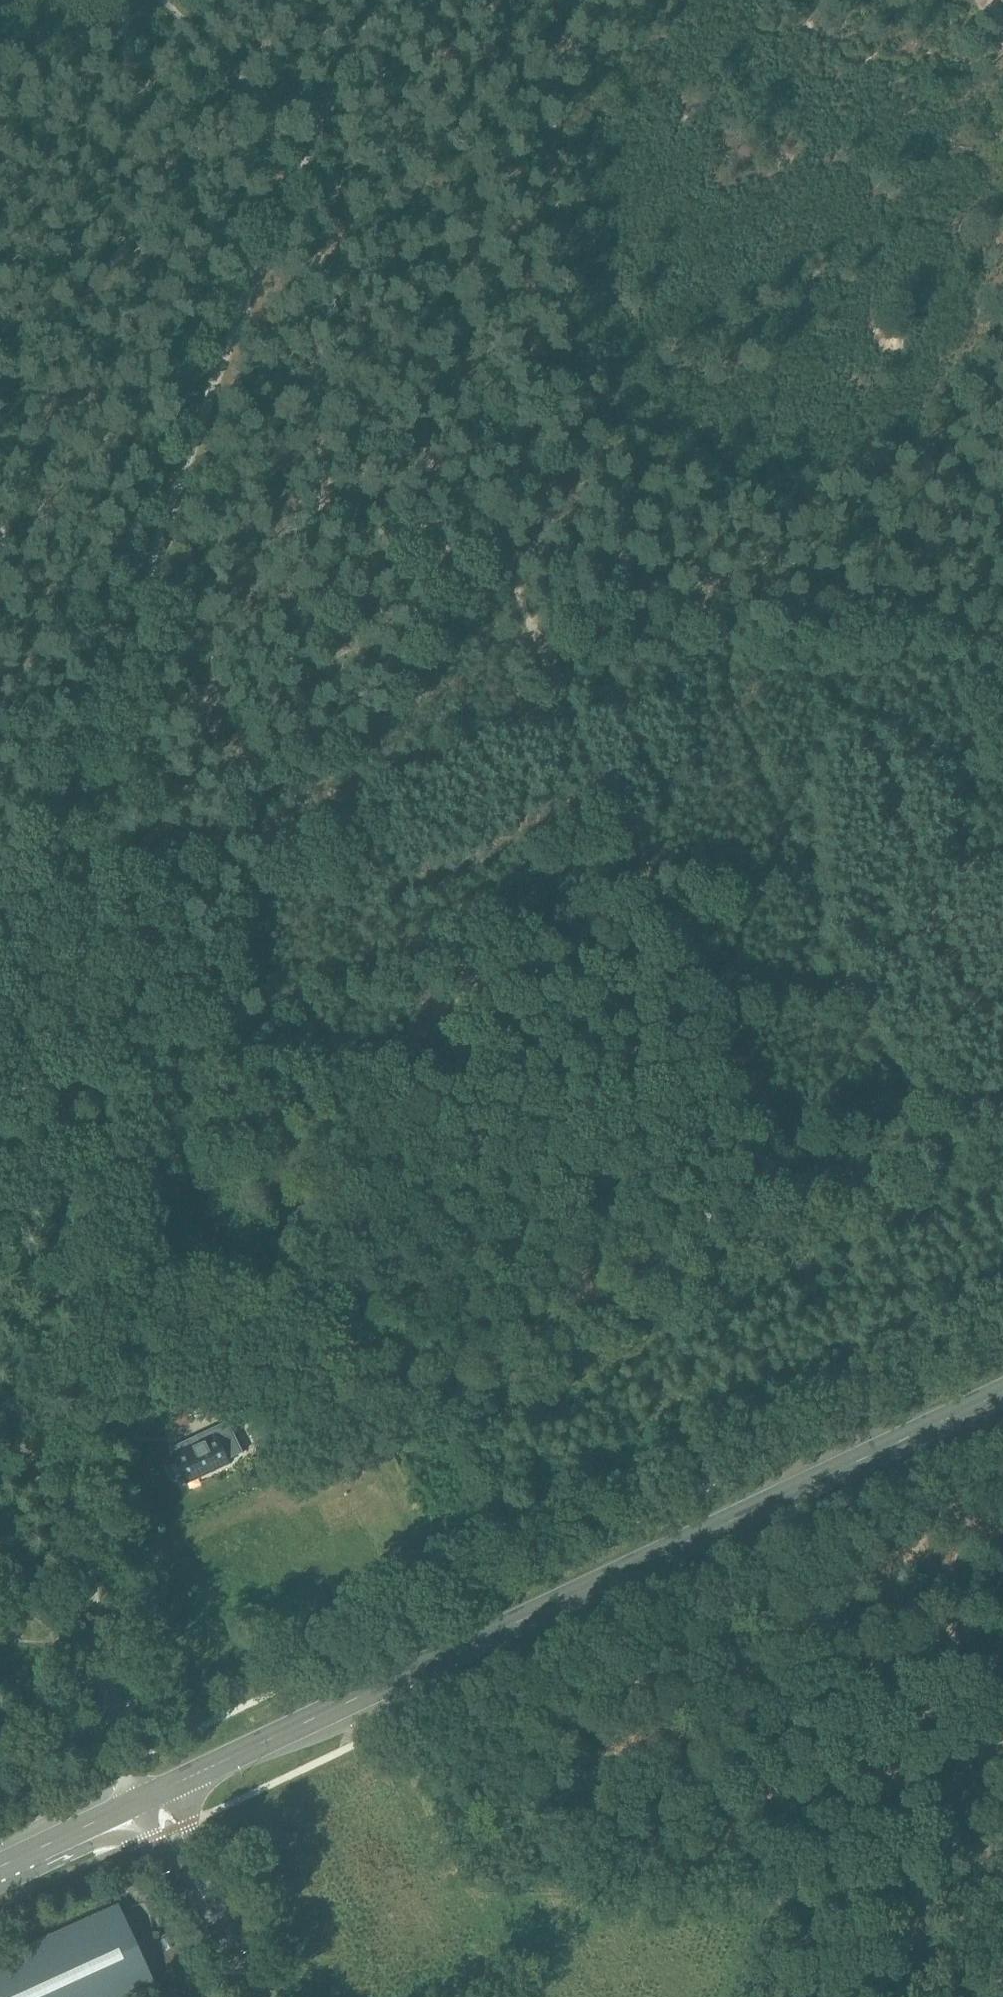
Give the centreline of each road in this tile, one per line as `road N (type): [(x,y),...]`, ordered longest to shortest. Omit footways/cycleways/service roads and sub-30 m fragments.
road 1 (track): [(301,157),(801,1205)]
road 2 (track): [(80,1010),(168,1017),(300,1059),(425,1114),(757,1213),(801,1205),(1002,1089)]
road 3 (secondary): [(150,1796),(1002,1392)]
road 4 (track): [(110,1710),(83,1482),(68,1204),(102,830)]
road 5 (track): [(108,765),(128,640),(157,534),(309,141),(163,0)]
road 6 (tertiary): [(260,1996),(150,1796)]
road 7 (secondary): [(0,1867),(150,1796)]
road 8 (track): [(309,141),(373,0)]
road 9 (track): [(0,1639),(54,1641),(0,1565)]
road 10 (track): [(54,1641),(110,1710),(124,1764)]

